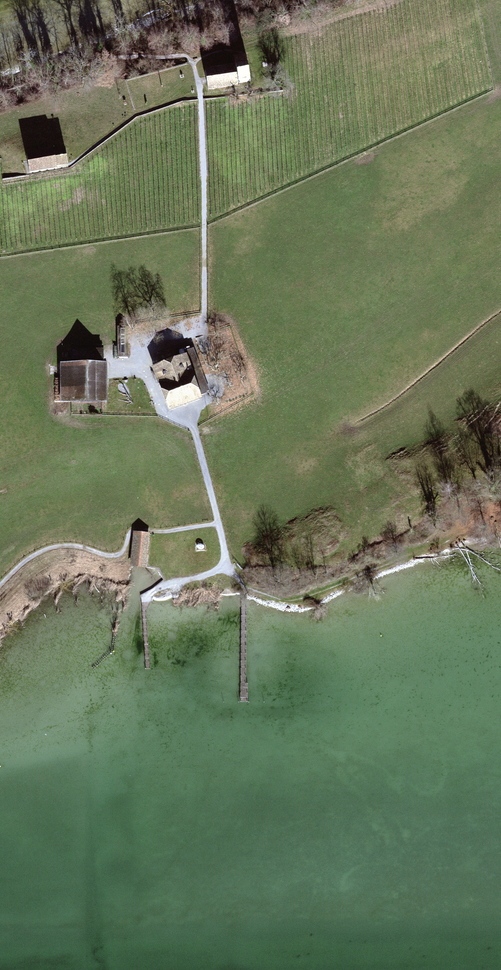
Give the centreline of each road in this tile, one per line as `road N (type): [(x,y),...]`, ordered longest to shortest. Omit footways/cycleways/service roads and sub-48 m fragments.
road 1 (track): [(190,62),(201,98),(205,326)]
road 2 (track): [(0,586),(46,549),(77,546),(112,557),(134,529),(219,524)]
road 3 (track): [(190,62),(119,57),(0,94)]
road 4 (track): [(194,423),(229,564),(244,593)]
road 5 (track): [(205,326),(140,352),(163,413),(194,423)]

